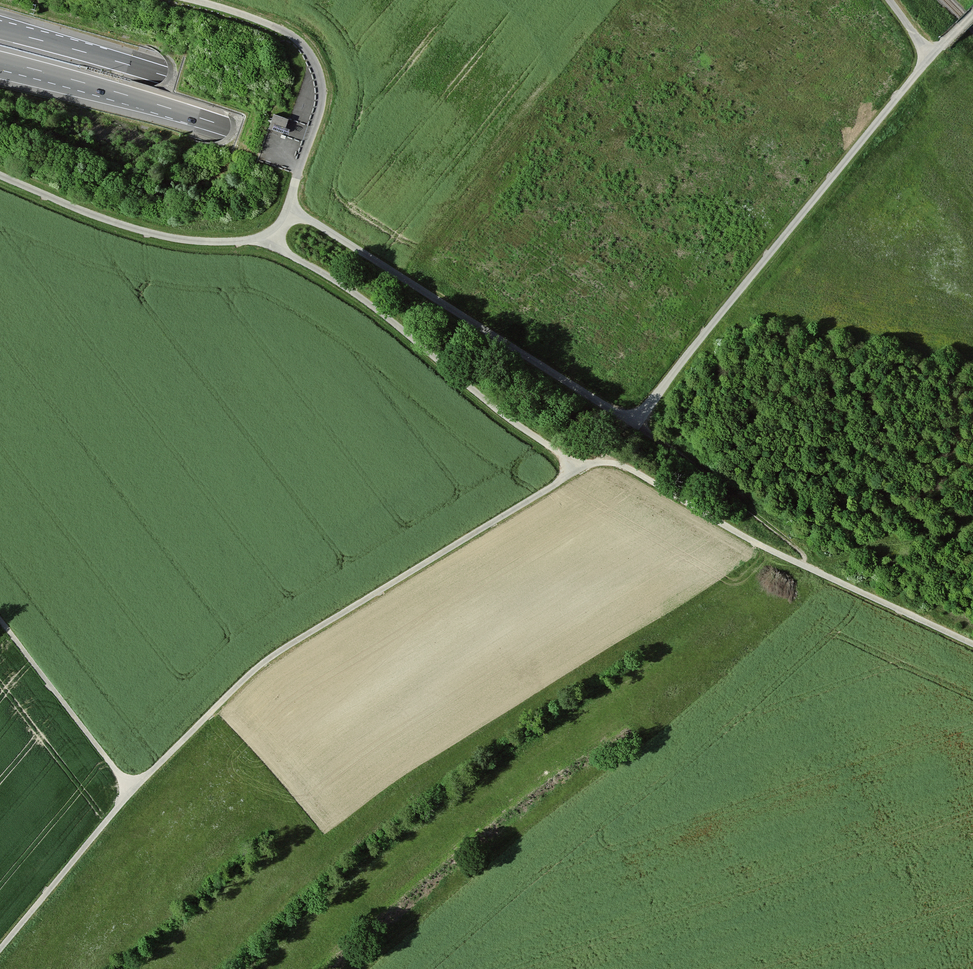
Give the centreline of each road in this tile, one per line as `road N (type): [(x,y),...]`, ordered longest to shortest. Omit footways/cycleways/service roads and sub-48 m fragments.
road 1 (track): [(255,238),(357,295),(583,468),(256,668),(132,791),(0,949)]
road 2 (motorway): [(0,61),(276,142),(376,180),(598,279),(972,484)]
road 3 (motorway): [(972,446),(717,302),(387,148),(0,30)]
road 4 (track): [(287,207),(611,411),(634,414),(931,58)]
road 5 (track): [(194,0),(290,34),(318,71),(318,117),(273,229),(243,241),(175,238),(0,176)]
road 6 (track): [(583,468),(628,468),(756,543),(972,644)]
road 7 (track): [(634,414),(790,542),(803,565)]
road 8 (track): [(0,621),(132,791)]

